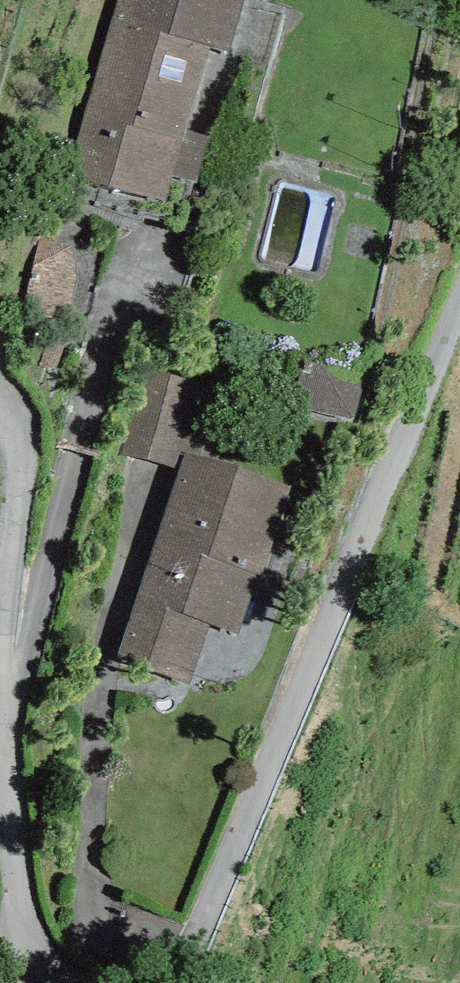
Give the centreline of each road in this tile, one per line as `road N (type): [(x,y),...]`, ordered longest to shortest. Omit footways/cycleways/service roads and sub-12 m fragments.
road 1 (unclassified): [(459,307),(205,915),(183,962),(163,982)]
road 2 (unclassified): [(59,982),(26,943),(19,903),(2,724),(13,437),(0,409)]

